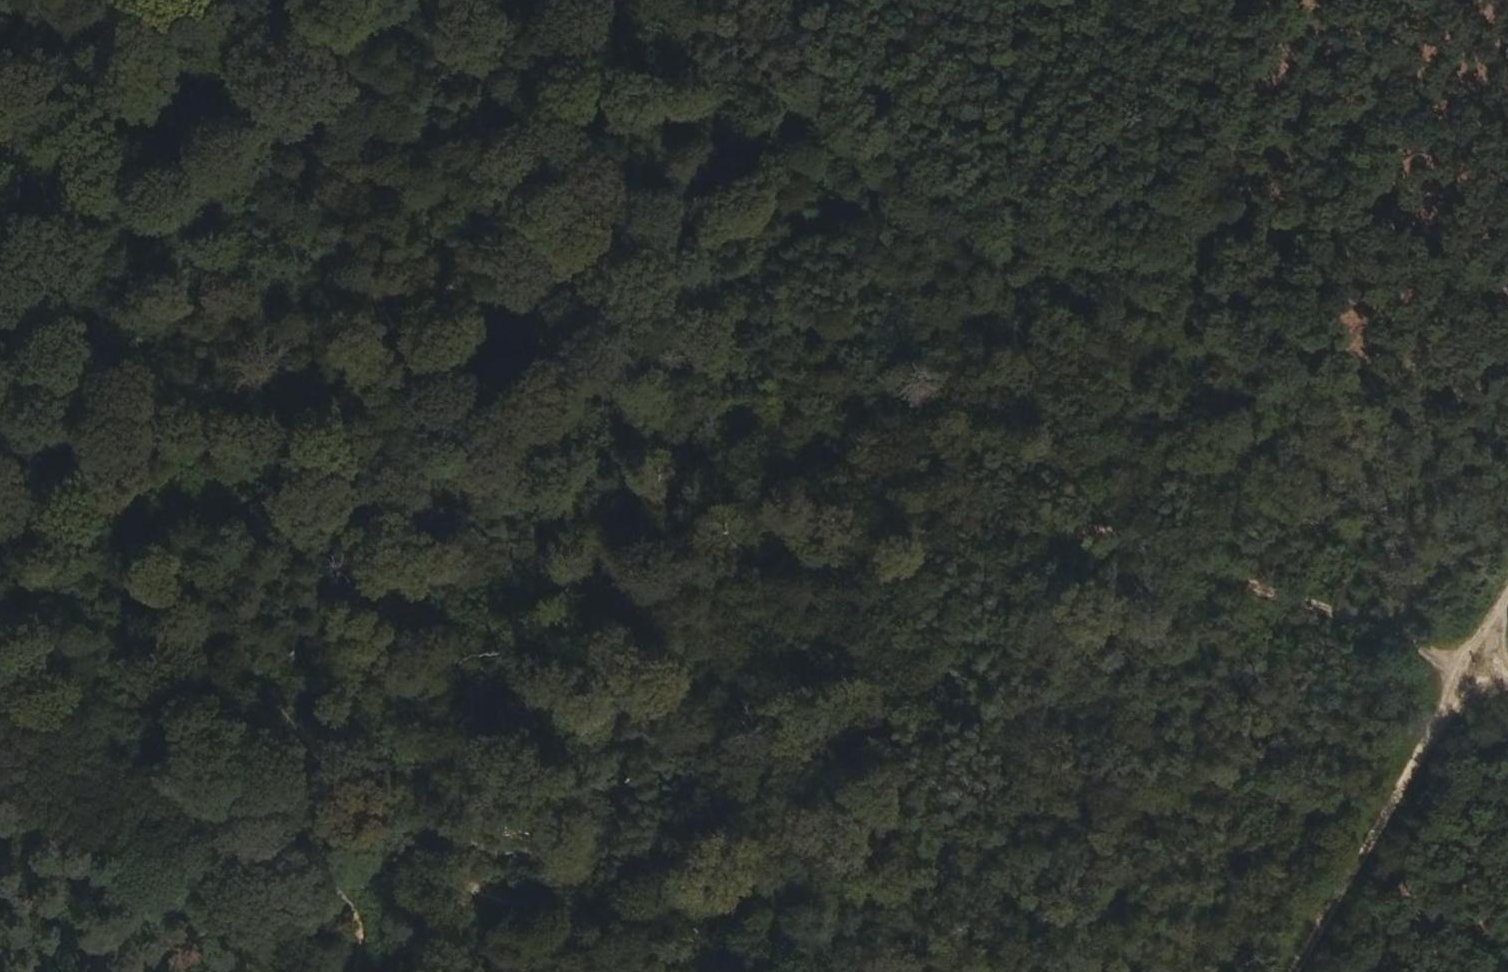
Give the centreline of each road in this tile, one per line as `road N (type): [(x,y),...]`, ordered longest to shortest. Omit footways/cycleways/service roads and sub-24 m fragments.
road 1 (track): [(0,138),(266,221),(592,339),(648,343),(761,325),(799,325),(828,336),(855,387),(856,430),(782,694),(772,743),(781,761),(807,754),(941,682),(1075,536),(1096,529),(1478,669)]
road 2 (track): [(1302,971),(1478,669)]

